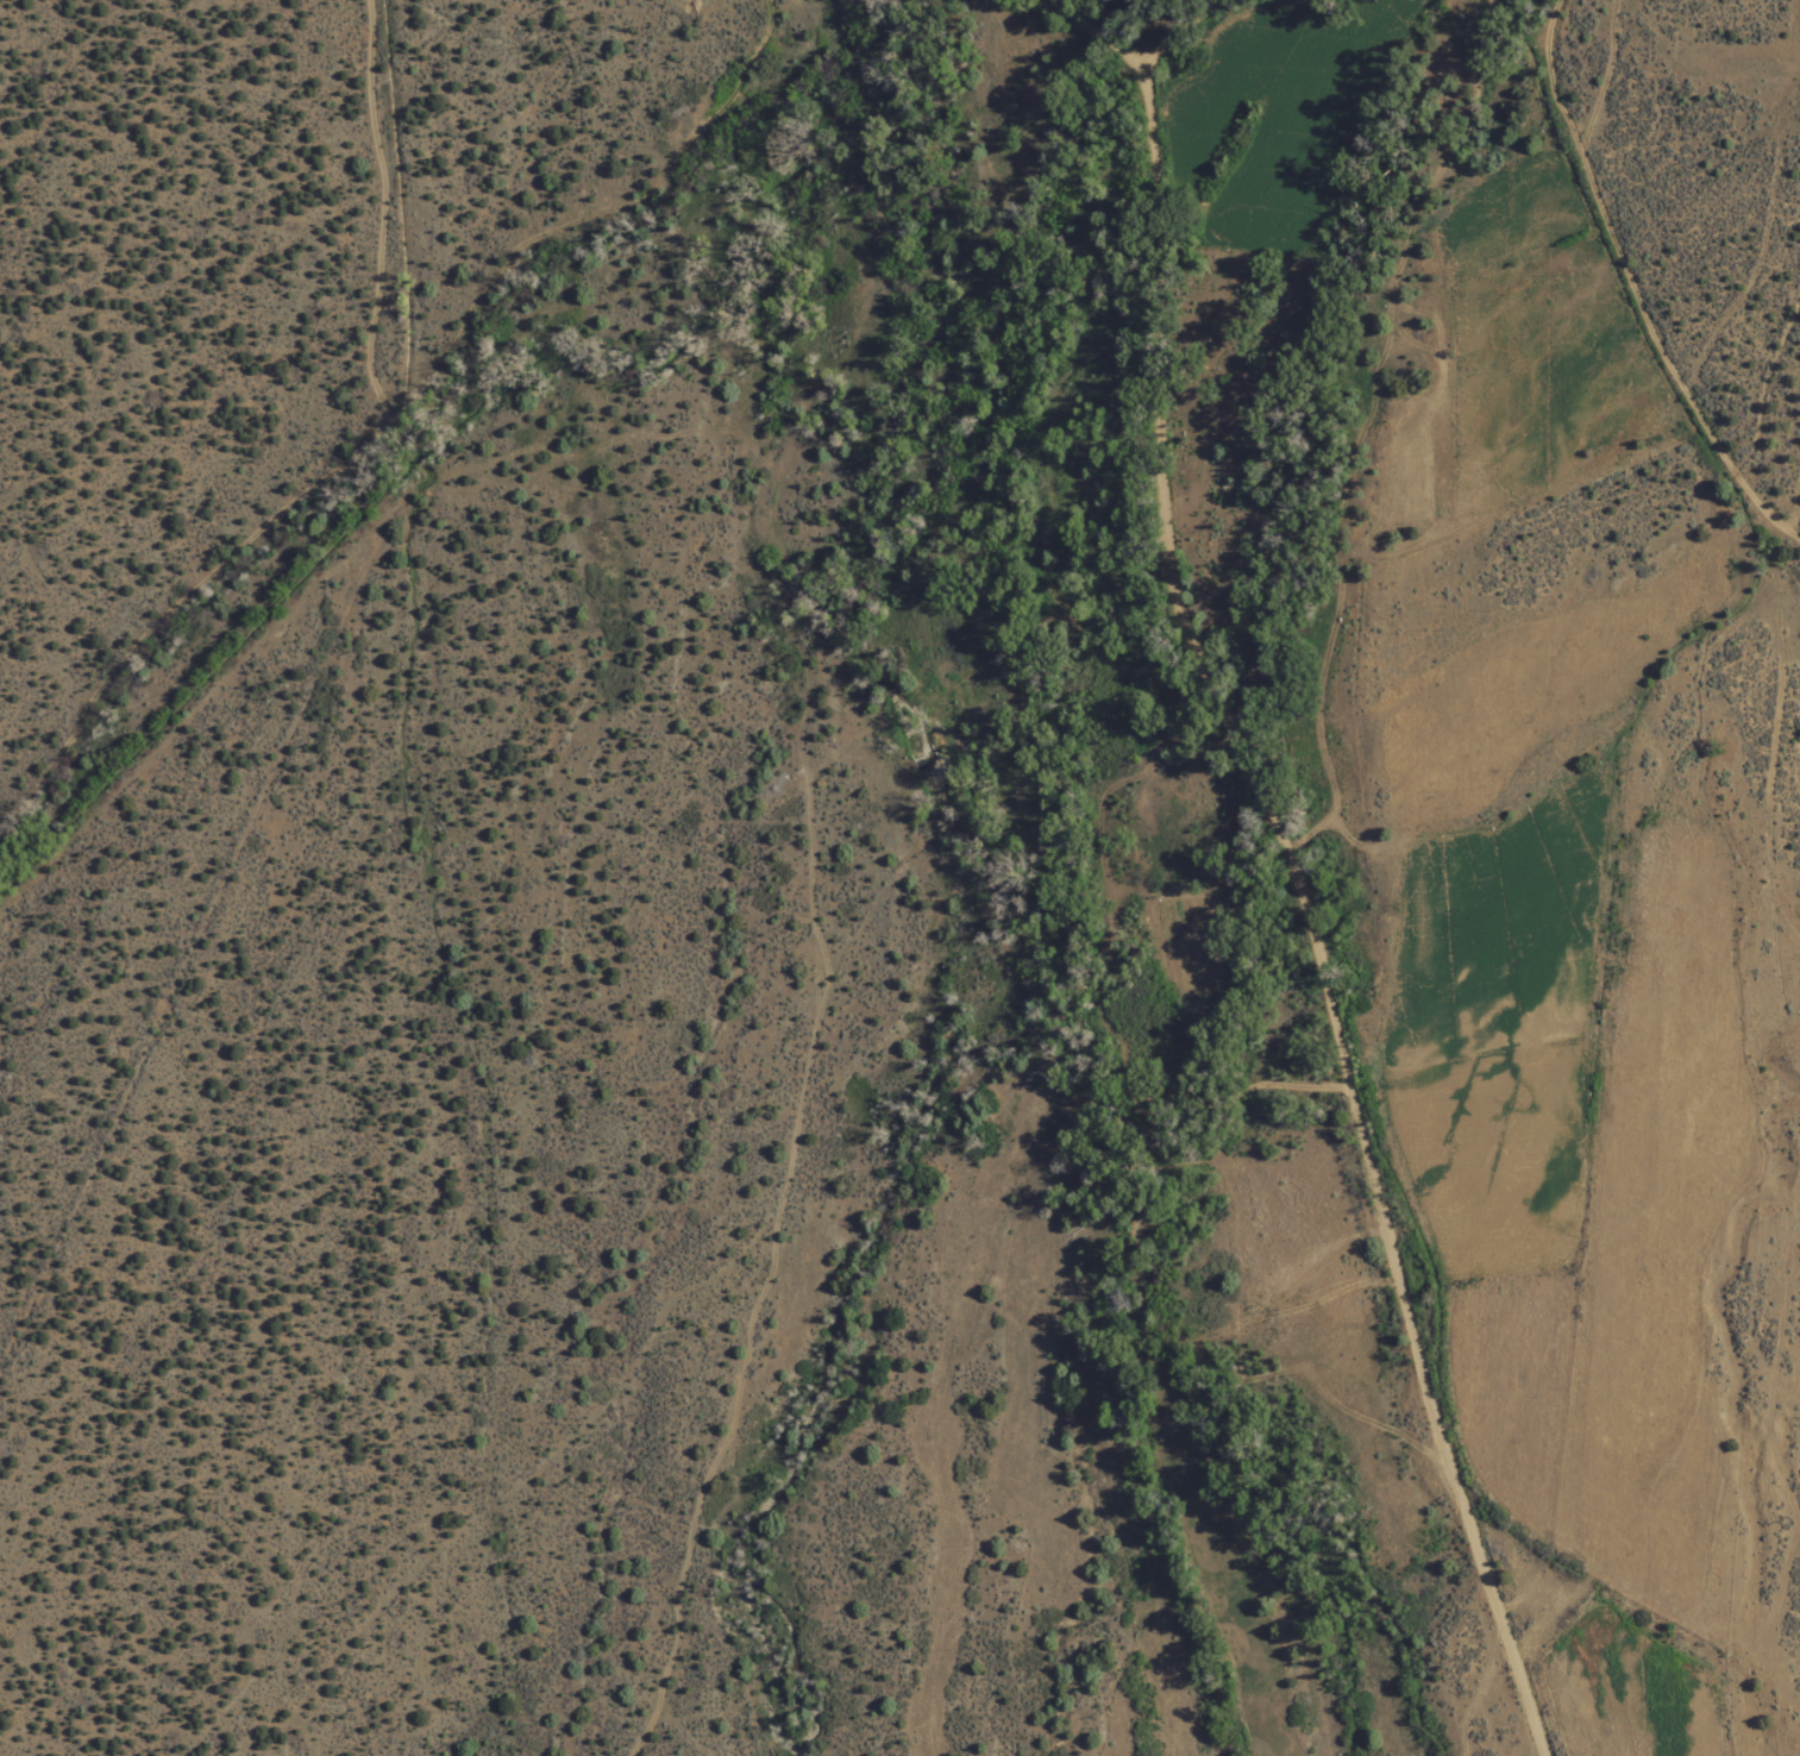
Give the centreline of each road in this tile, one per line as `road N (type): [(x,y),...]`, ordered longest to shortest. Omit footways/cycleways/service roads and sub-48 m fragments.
road 1 (residential): [(1544,1755),(1243,770),(1180,663),(1130,434),(1111,100),(1093,31)]
road 2 (residential): [(1093,31),(387,194)]

